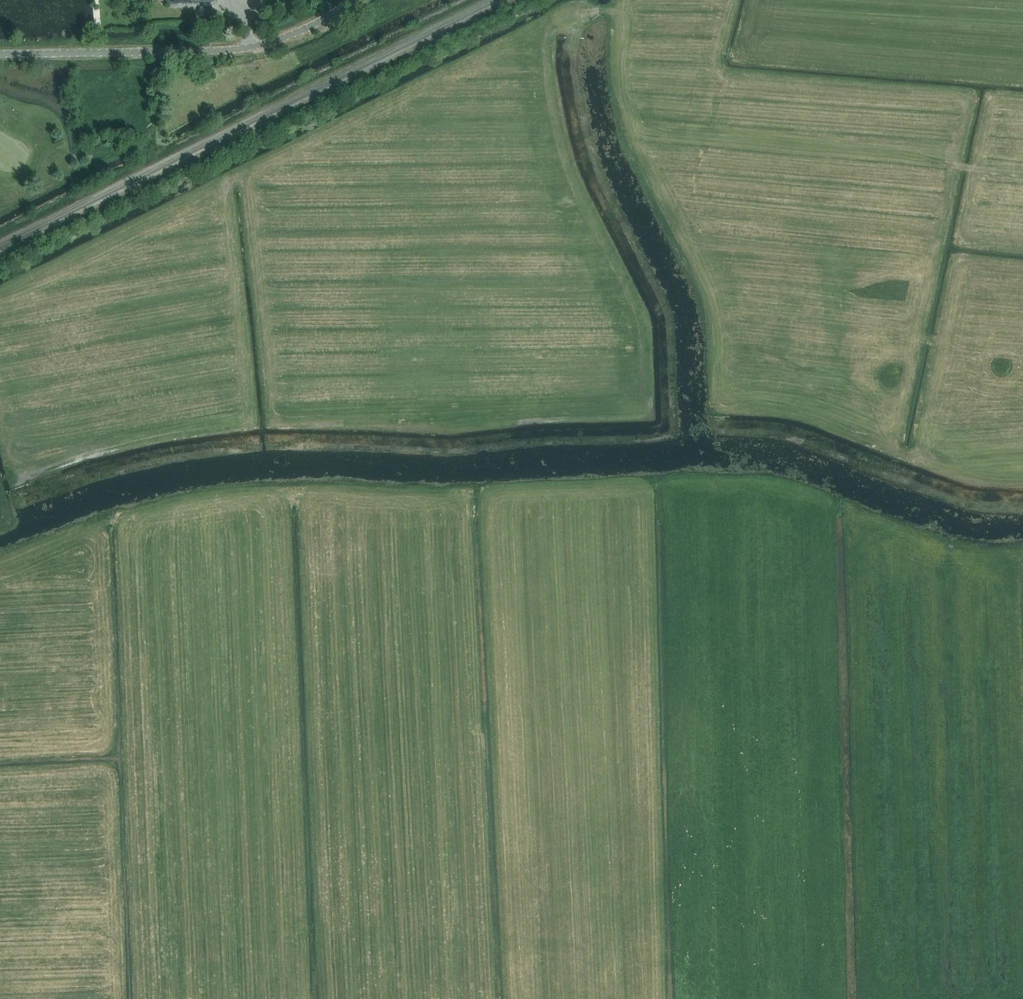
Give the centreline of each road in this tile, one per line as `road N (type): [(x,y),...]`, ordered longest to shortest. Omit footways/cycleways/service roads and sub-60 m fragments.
road 1 (unclassified): [(0,56),(249,49),(311,28),(351,0)]

